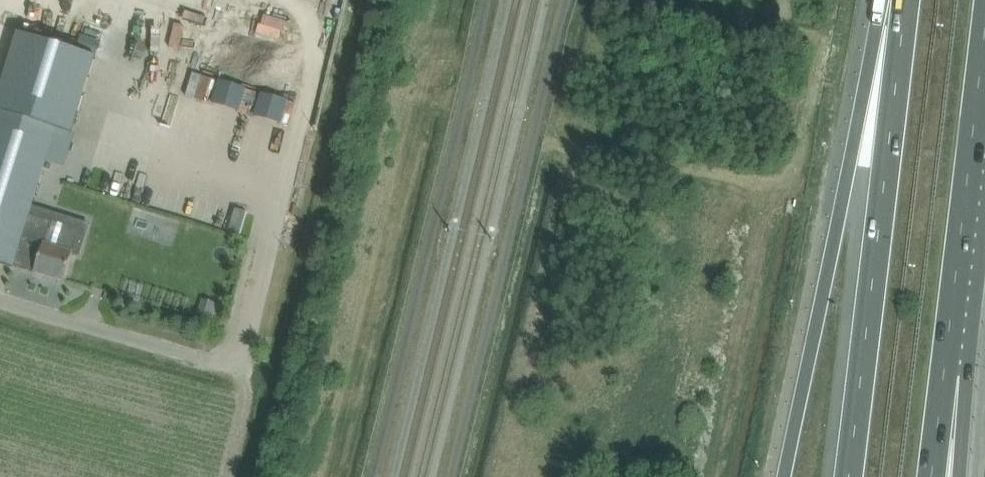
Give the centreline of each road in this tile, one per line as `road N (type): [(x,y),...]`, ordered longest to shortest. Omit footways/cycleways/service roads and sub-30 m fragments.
road 1 (motorway): [(902,0),(850,163),(785,476)]
road 2 (motorway): [(905,0),(851,476)]
road 3 (motorway): [(948,366),(984,32)]

